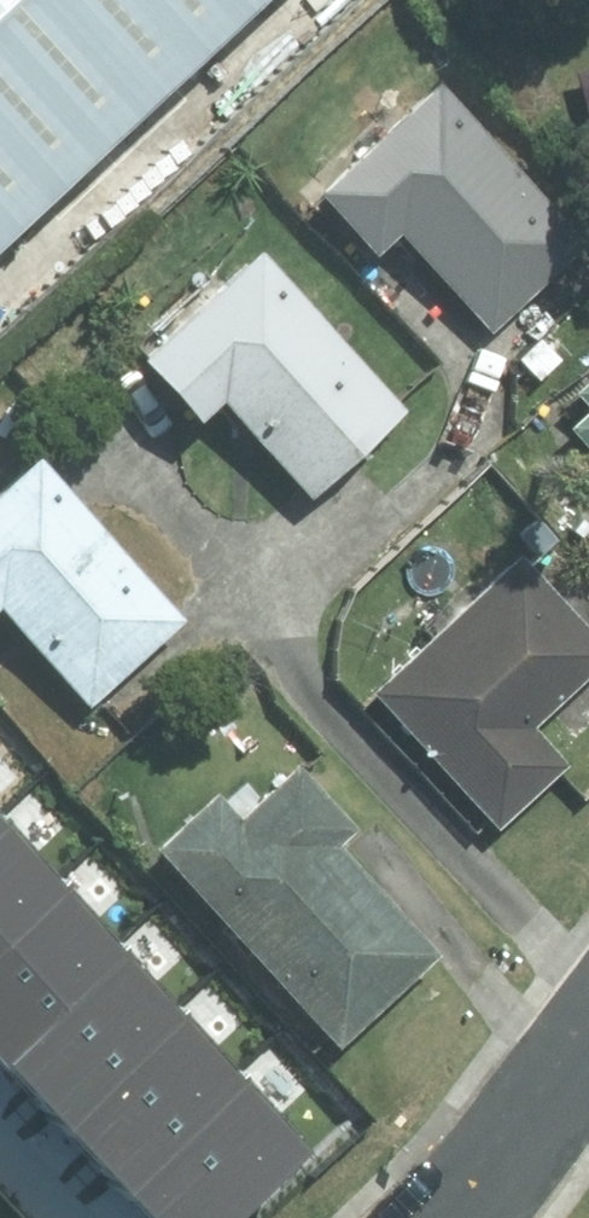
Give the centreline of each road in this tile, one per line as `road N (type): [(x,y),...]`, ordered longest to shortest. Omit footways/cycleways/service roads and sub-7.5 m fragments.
road 1 (residential): [(456,1217),(588,1050)]

